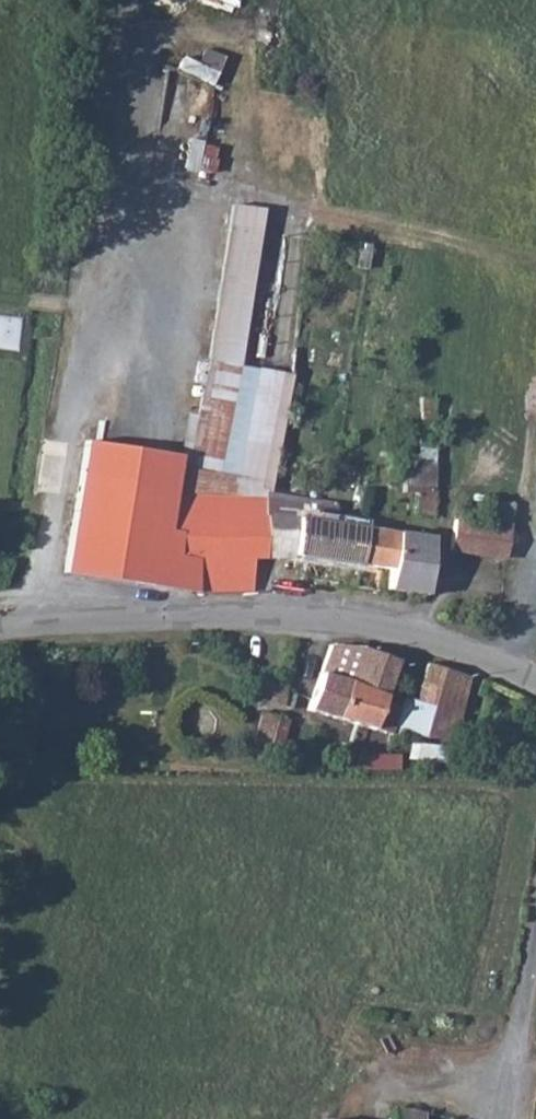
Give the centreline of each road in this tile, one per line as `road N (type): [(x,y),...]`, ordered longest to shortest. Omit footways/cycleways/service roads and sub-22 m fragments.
road 1 (unclassified): [(535,682),(448,641),(374,624),(288,617),(44,625),(0,634)]
road 2 (residential): [(535,919),(500,1118)]

